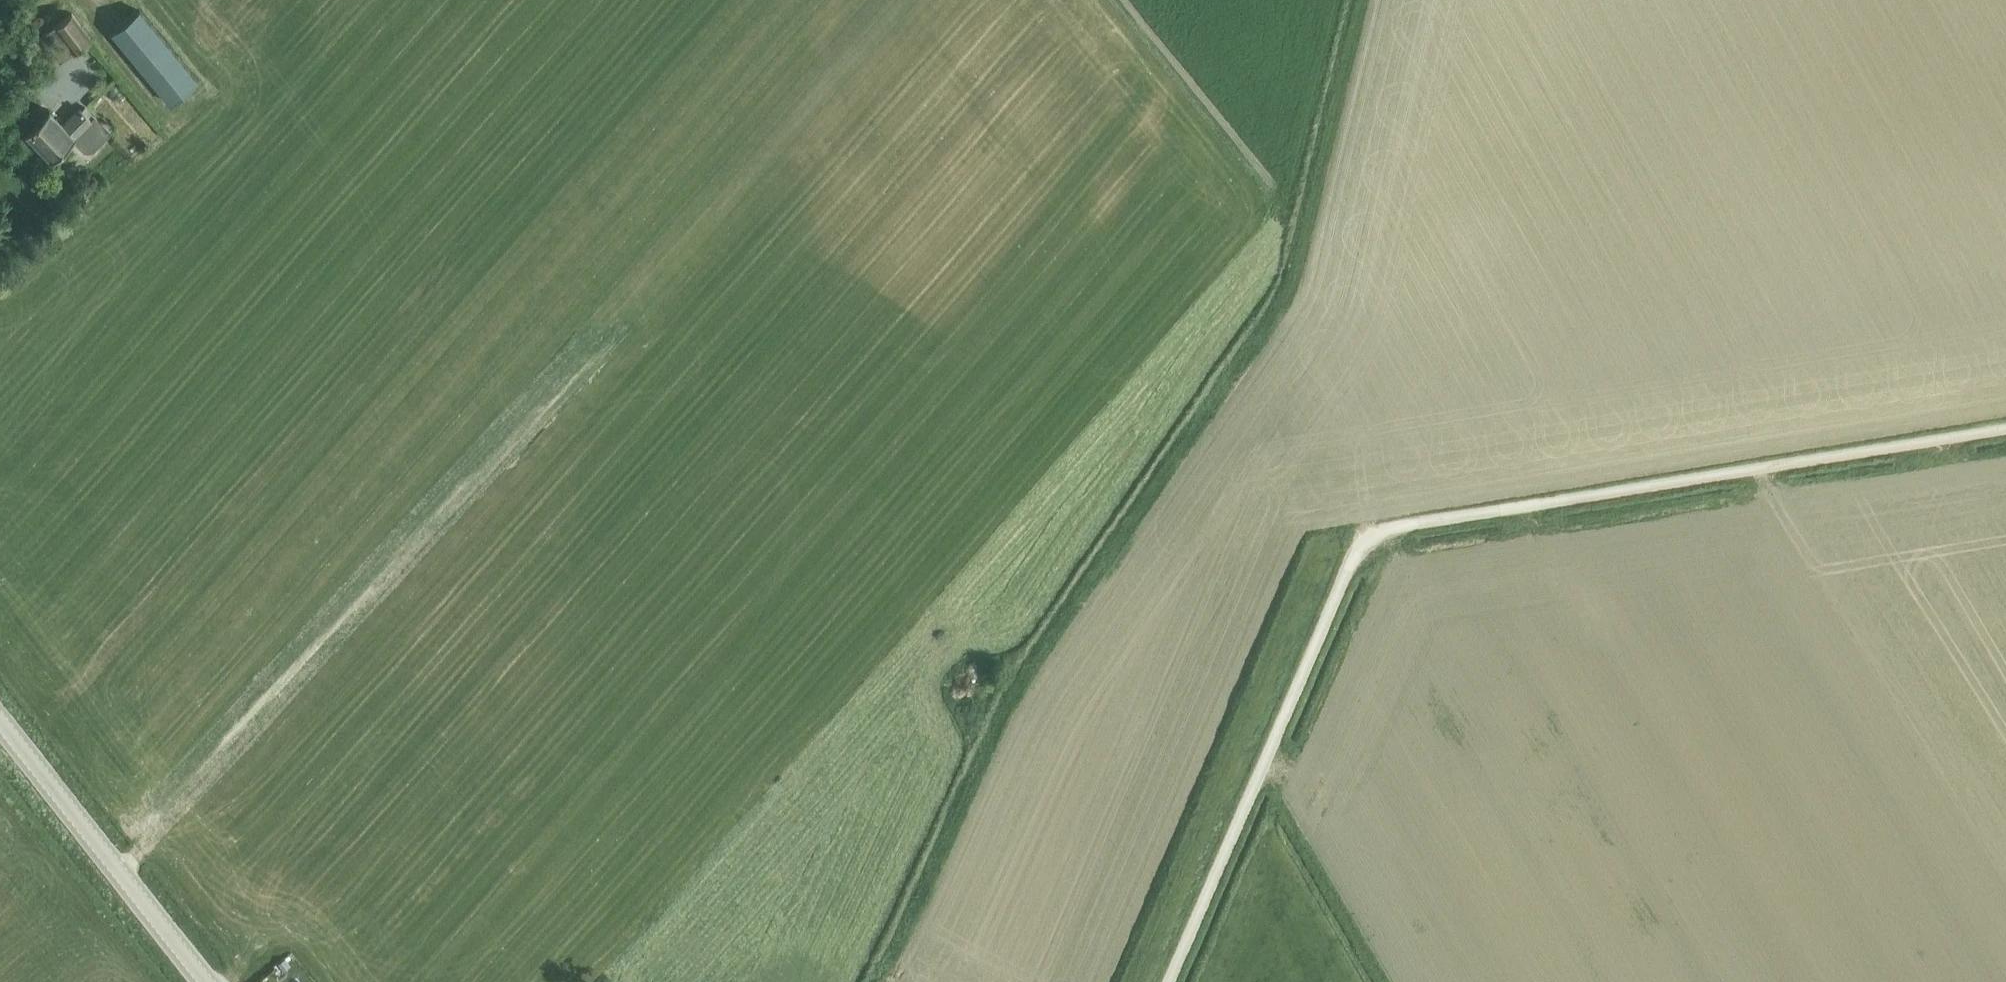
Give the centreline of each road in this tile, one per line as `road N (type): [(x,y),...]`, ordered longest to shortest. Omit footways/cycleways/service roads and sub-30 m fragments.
road 1 (unclassified): [(2005,429),(1386,529),(1362,545),(1172,981)]
road 2 (secondary): [(207,981),(0,722)]

